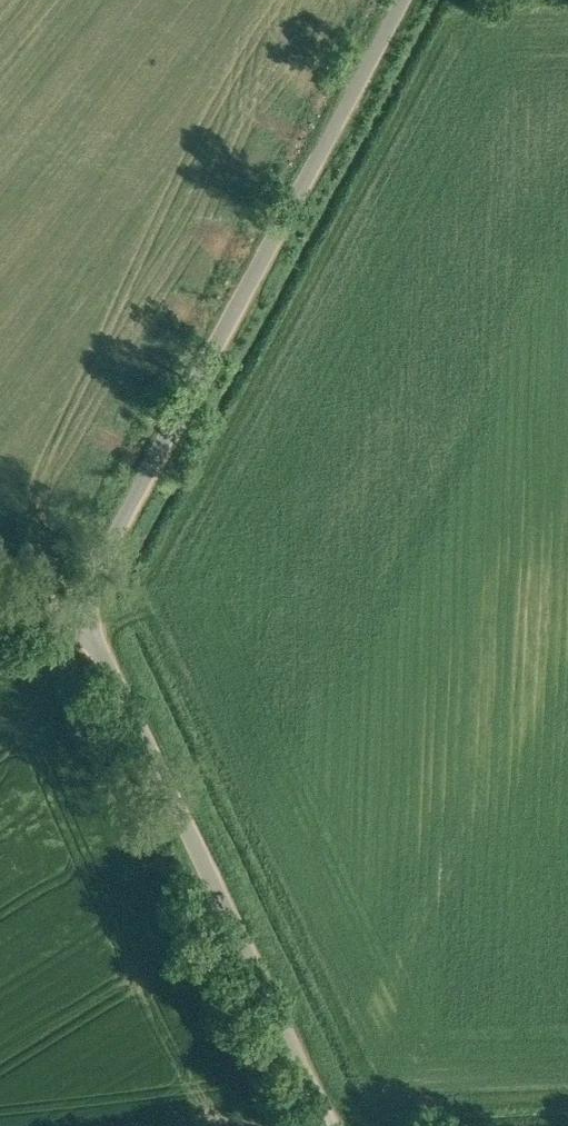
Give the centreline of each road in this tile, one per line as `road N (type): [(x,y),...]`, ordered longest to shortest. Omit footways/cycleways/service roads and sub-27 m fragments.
road 1 (unclassified): [(394,0),(71,634)]
road 2 (unclassified): [(71,634),(104,674),(334,1125)]

